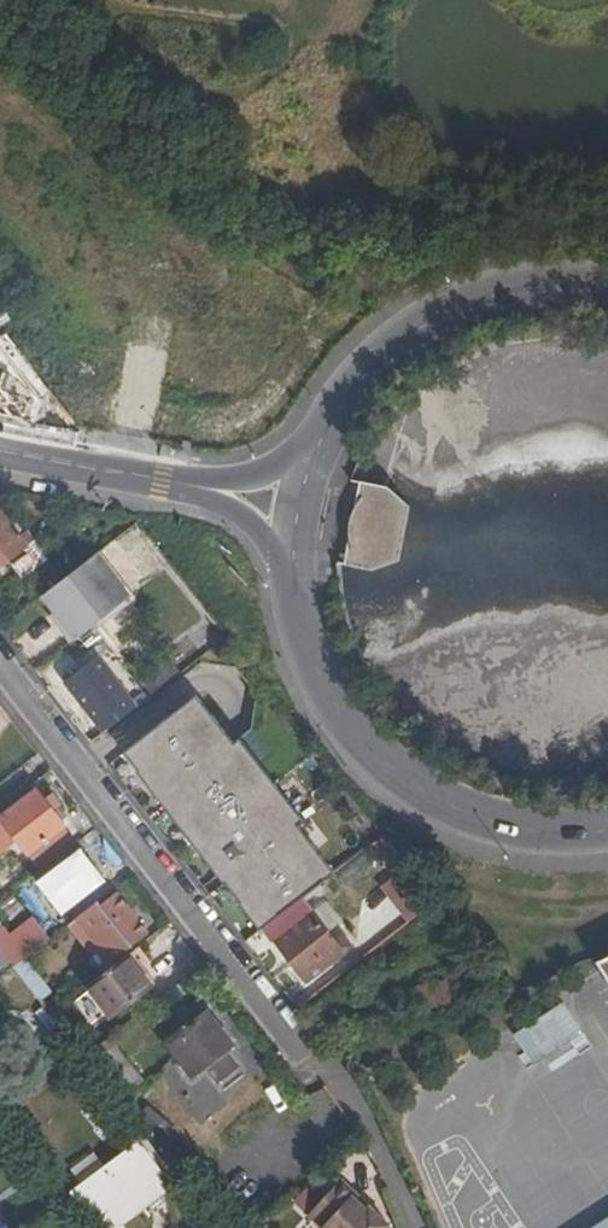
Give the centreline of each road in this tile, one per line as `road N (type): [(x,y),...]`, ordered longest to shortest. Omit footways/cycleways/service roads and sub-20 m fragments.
road 1 (residential): [(287,1037),(0,661)]
road 2 (secondary): [(293,559),(308,650),(353,730),(422,792),(507,827),(607,829)]
road 3 (secondary): [(607,291),(550,286),(476,302),(408,337),(353,390),(314,455)]
road 4 (secondary): [(216,491),(0,449)]

